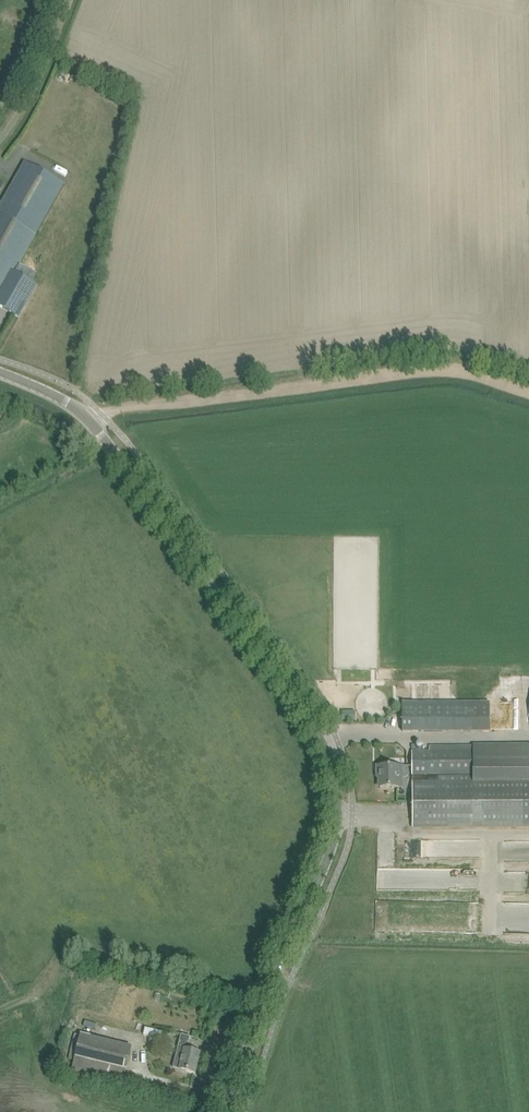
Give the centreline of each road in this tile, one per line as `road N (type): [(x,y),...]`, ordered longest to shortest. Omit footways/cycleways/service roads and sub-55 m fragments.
road 1 (tertiary): [(231,1111),(336,831),(329,759),(87,418),(0,371)]
road 2 (track): [(87,418),(457,370),(528,395)]
road 3 (unclassified): [(0,143),(23,115),(70,0)]

